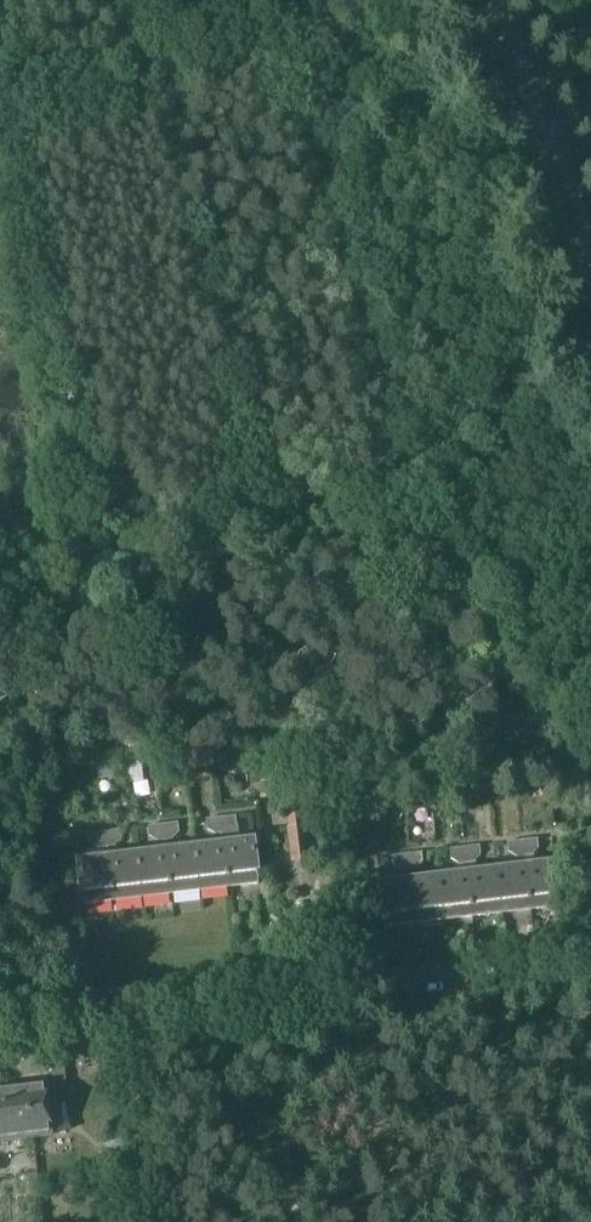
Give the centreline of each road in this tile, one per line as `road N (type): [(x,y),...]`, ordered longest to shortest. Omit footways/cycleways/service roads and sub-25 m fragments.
road 1 (residential): [(83,1009),(590,953)]
road 2 (unclassified): [(590,332),(482,0)]

